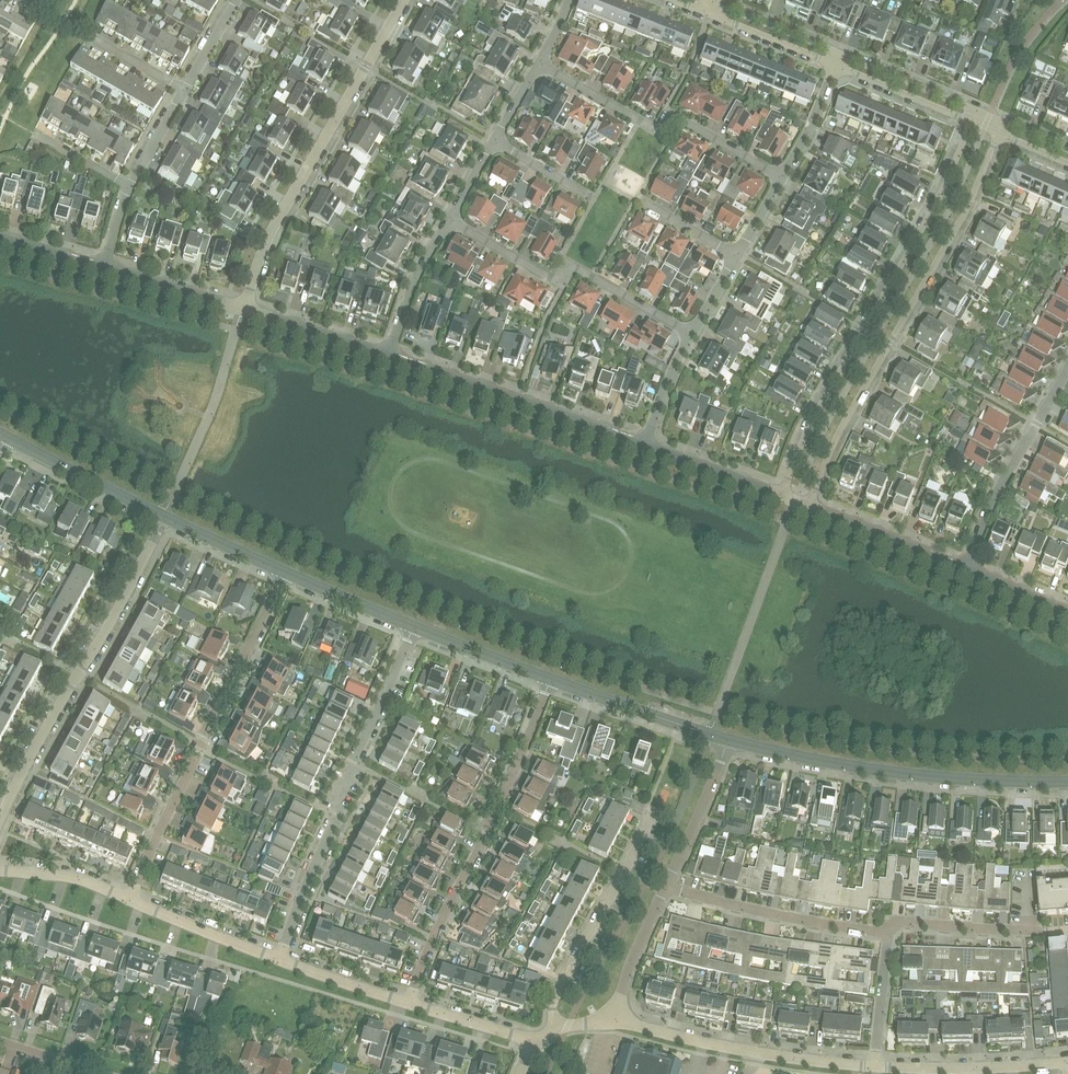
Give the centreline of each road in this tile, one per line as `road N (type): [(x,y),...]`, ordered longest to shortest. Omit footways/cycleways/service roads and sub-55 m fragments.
road 1 (residential): [(971,121),(782,496)]
road 2 (residential): [(810,506),(845,423),(958,223),(999,133)]
road 3 (residential): [(129,899),(287,573)]
road 4 (residential): [(279,959),(339,818),(351,761),(414,627)]
road 5 (residential): [(409,1004),(553,682)]
road 6 (residential): [(243,309),(275,225),(404,0)]
road 7 (residential): [(0,820),(164,516)]
road 8 (residential): [(1067,781),(874,770),(732,742)]
road 9 (residential): [(781,178),(681,120),(660,132),(538,66)]
road 10 (residential): [(691,335),(591,276),(542,274),(448,222)]
road 11 (unclassified): [(644,445),(388,356)]
road 12 (residential): [(876,1066),(760,1052),(610,1021)]
road 13 (residential): [(554,1025),(554,998),(655,810)]
road 14 (residential): [(889,935),(664,892)]
road 15 (residential): [(966,568),(995,497),(1067,369)]
road 16 (residential): [(1066,1063),(876,1066)]
road 17 (residential): [(732,742),(553,682)]
road 18 (residential): [(889,935),(898,920),(1067,931)]
road 19 (residential): [(164,516),(7,436)]
road 20 (residential): [(966,568),(810,506)]
road 21 (residential): [(664,892),(732,742)]
road 22 (residential): [(279,959),(129,899)]
road 23 (residential): [(388,356),(243,309)]
road 24 (residential): [(553,682),(414,627)]
road 25 (unclassified): [(782,496),(644,445)]
road 26 (residential): [(388,356),(448,222)]
road 27 (residential): [(976,110),(841,54)]
road 28 (residential): [(836,65),(971,121)]
road 29 (residential): [(243,309),(104,268)]
road 30 (residential): [(610,1021),(664,892)]
road 31 (residential): [(414,627),(287,573)]
road 32 (residential): [(409,1004),(279,959)]
road 33 (residential): [(710,14),(836,65)]
road 34 (residential): [(287,573),(164,516)]
road 35 (residential): [(841,54),(715,4)]
road 36 (residential): [(129,899),(80,878),(0,870)]
road 37 (residential): [(876,1066),(889,935)]
road 38 (residential): [(534,1041),(409,1004)]
road 39 (residential): [(781,178),(836,65)]

